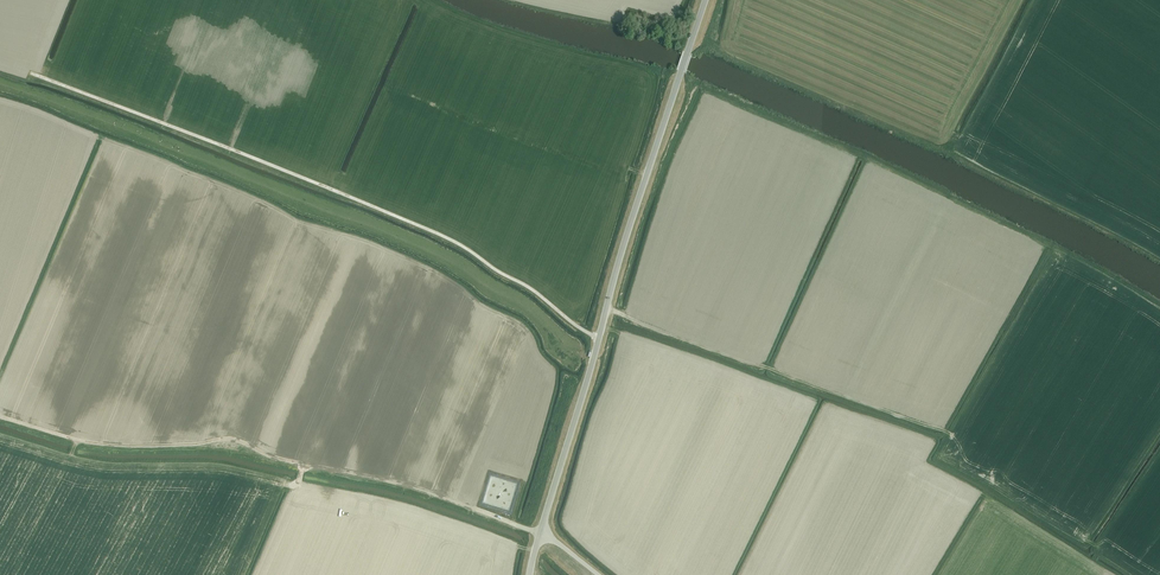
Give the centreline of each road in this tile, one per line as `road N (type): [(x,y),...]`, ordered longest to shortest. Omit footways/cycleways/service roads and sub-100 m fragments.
road 1 (track): [(0,417),(115,446),(238,440),(278,459),(405,483),(540,534)]
road 2 (tertiary): [(540,534),(705,0)]

